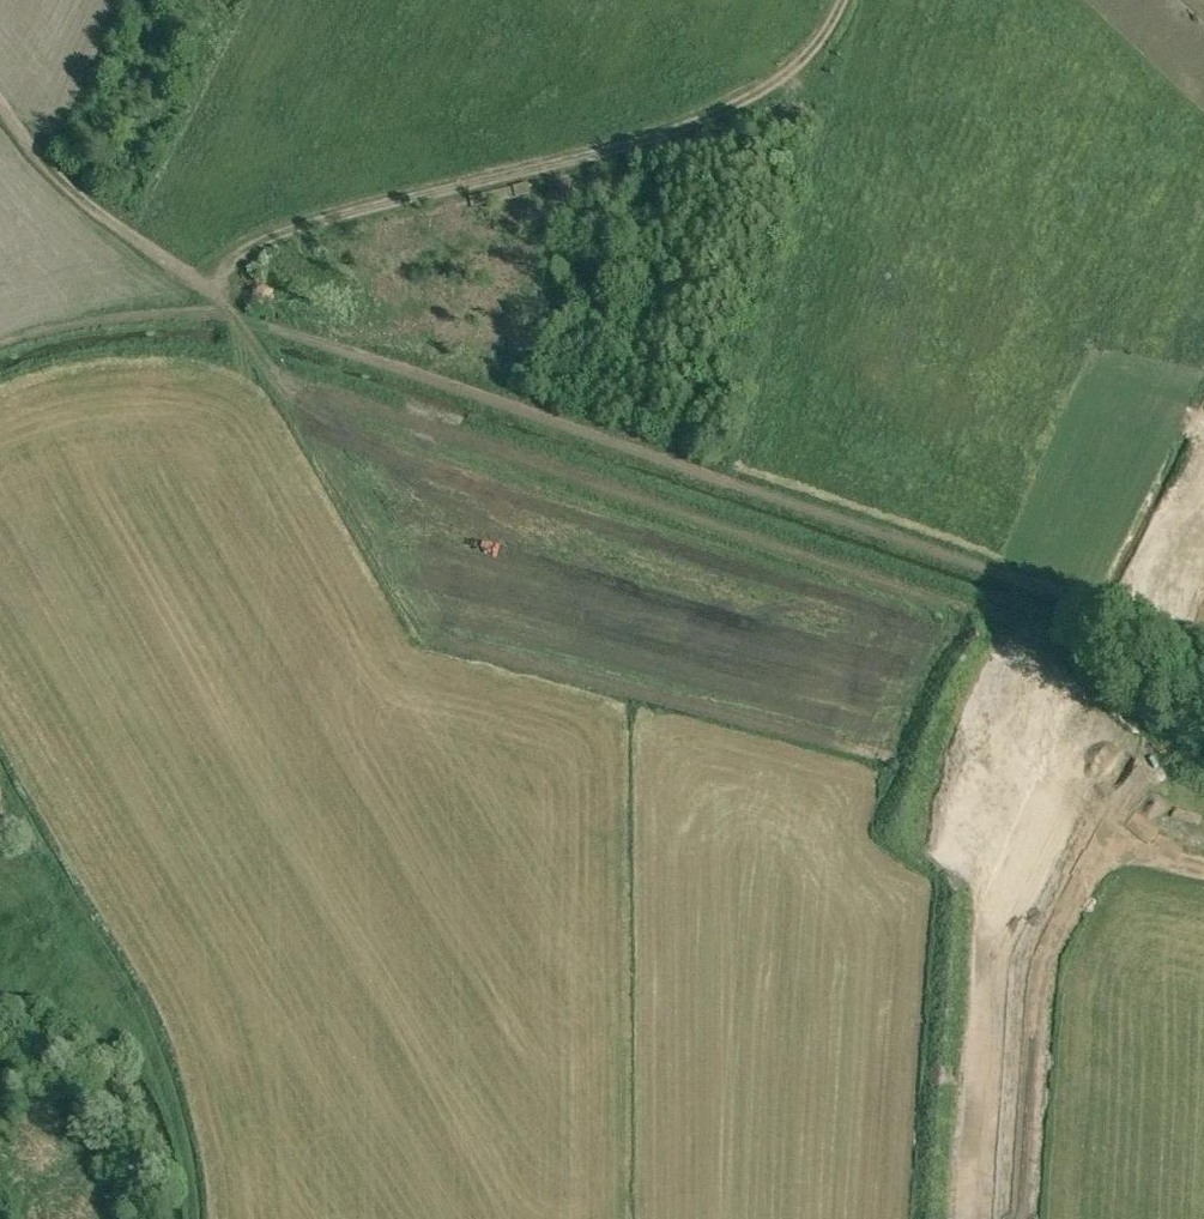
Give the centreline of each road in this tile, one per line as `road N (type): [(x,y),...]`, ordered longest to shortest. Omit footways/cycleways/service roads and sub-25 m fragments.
road 1 (track): [(0,111),(92,204),(189,274),(223,250),(326,213),(434,192),(700,116),(764,82),(807,45),(839,0)]

